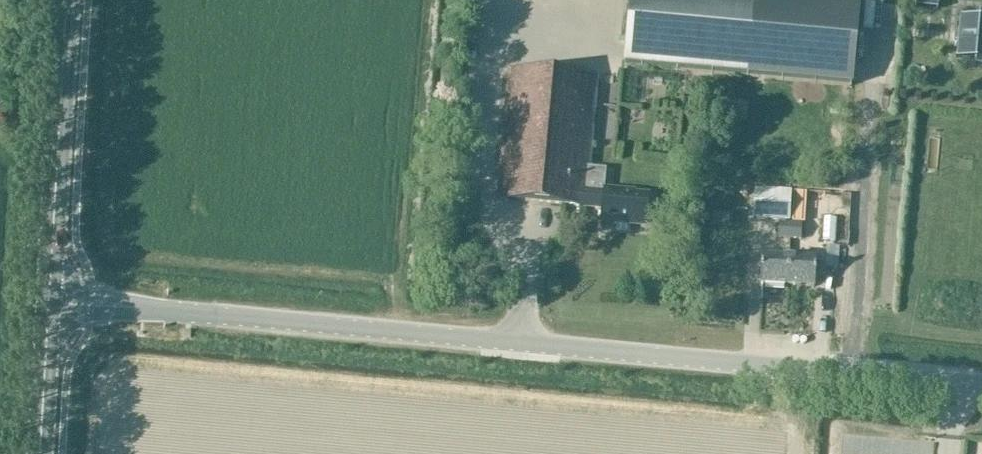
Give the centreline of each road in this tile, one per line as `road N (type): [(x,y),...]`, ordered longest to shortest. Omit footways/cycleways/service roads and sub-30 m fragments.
road 1 (unclassified): [(981,385),(50,305)]
road 2 (primary): [(50,305),(68,0)]
road 3 (primary): [(41,453),(50,305)]

